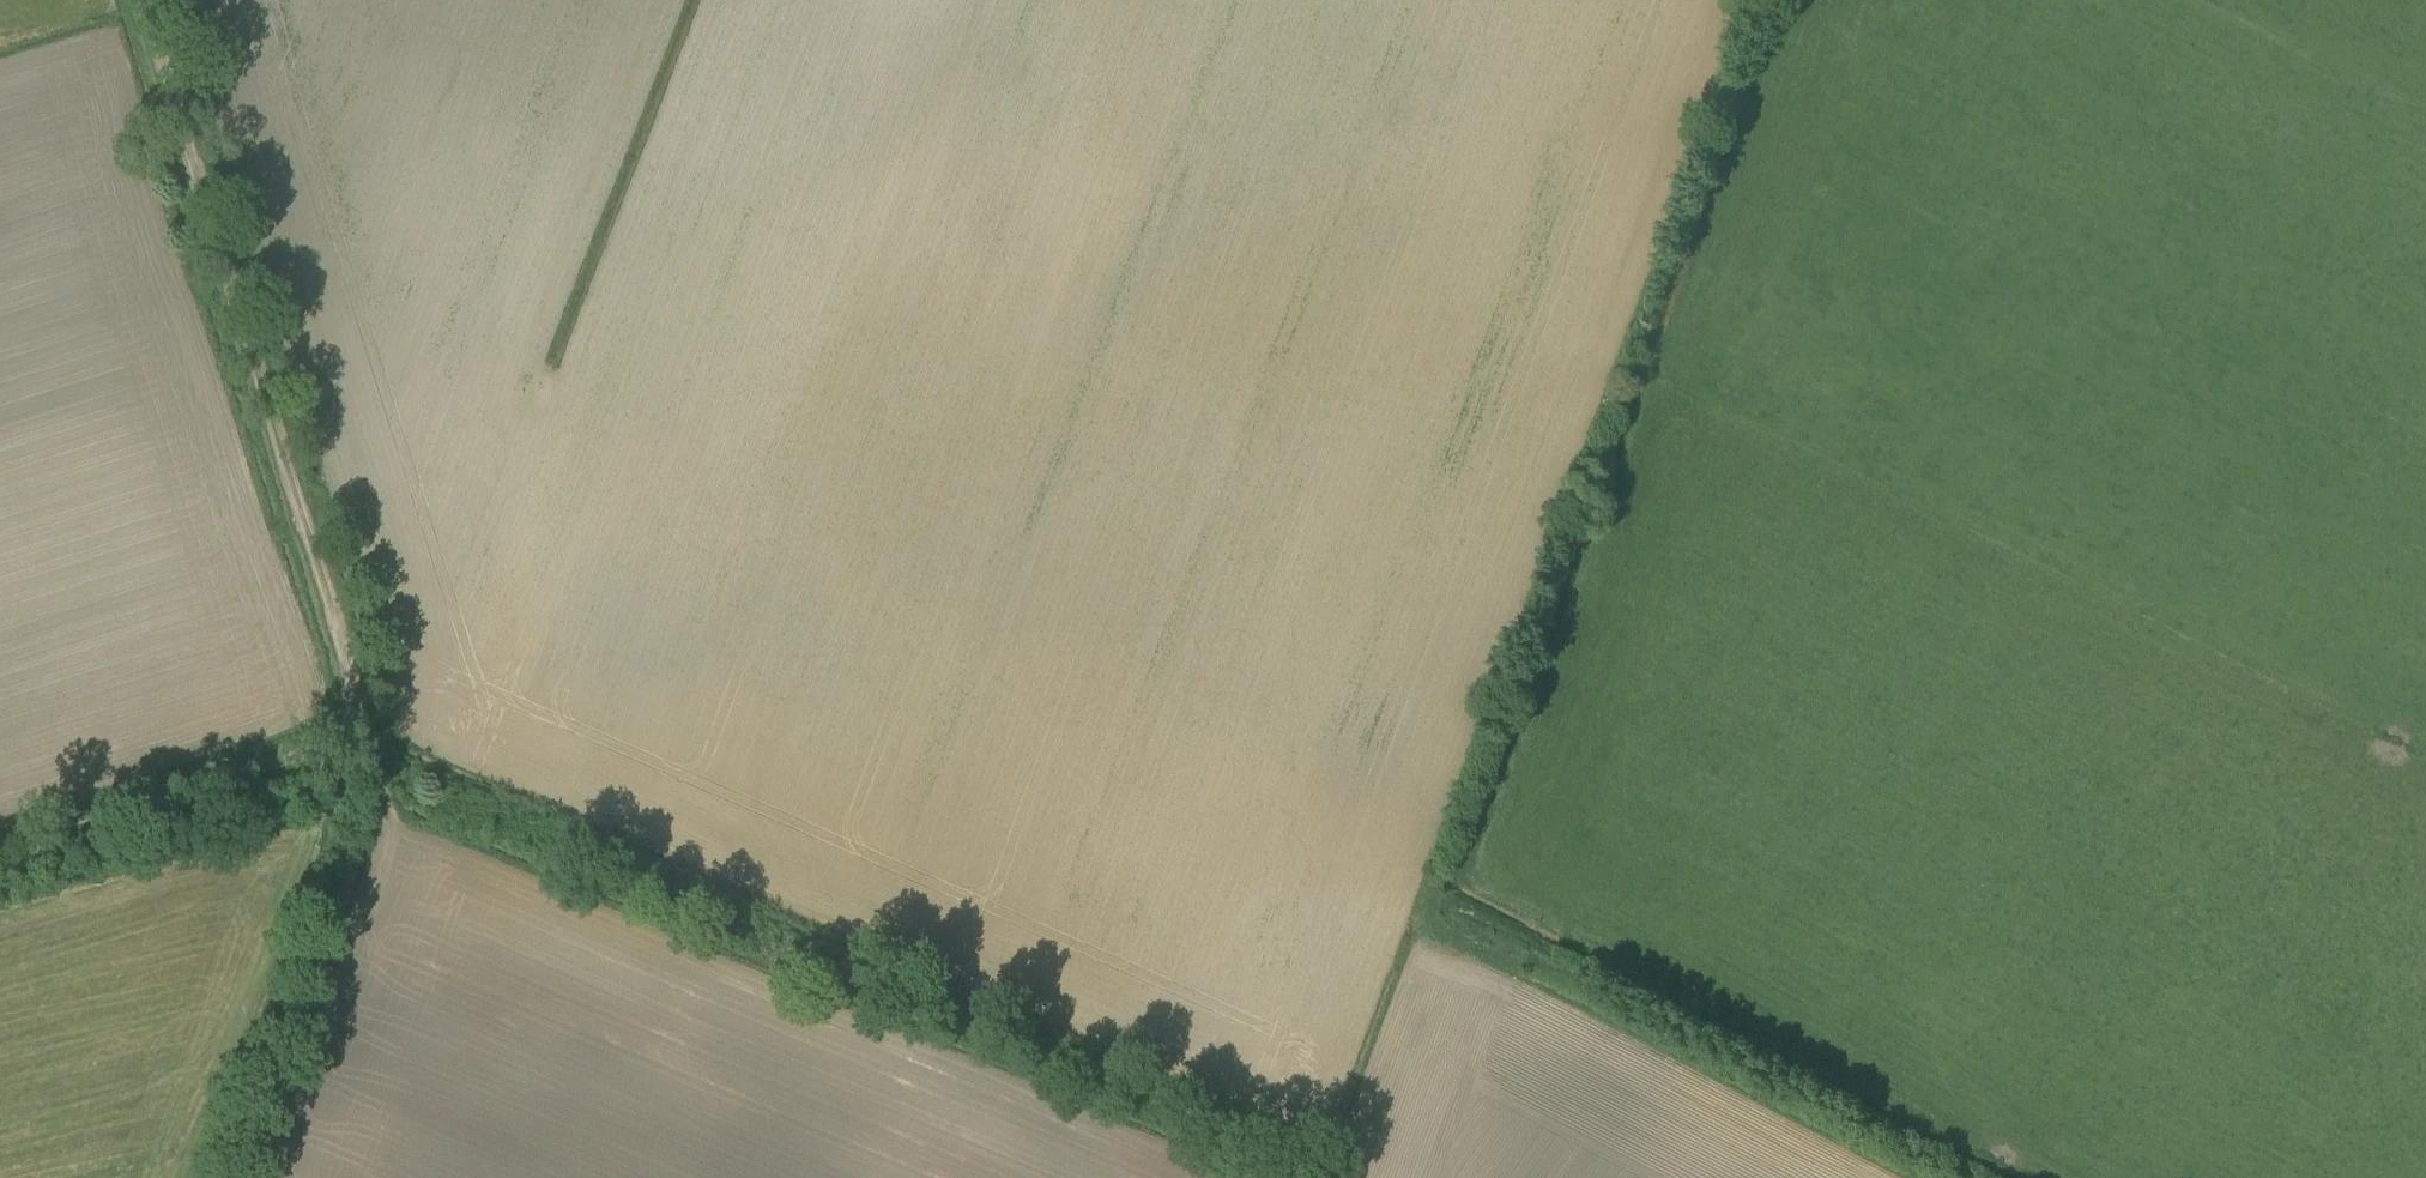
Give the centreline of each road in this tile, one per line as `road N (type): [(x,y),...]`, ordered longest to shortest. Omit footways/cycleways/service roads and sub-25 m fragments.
road 1 (unclassified): [(0,840),(328,739),(353,700),(349,662),(143,0)]

